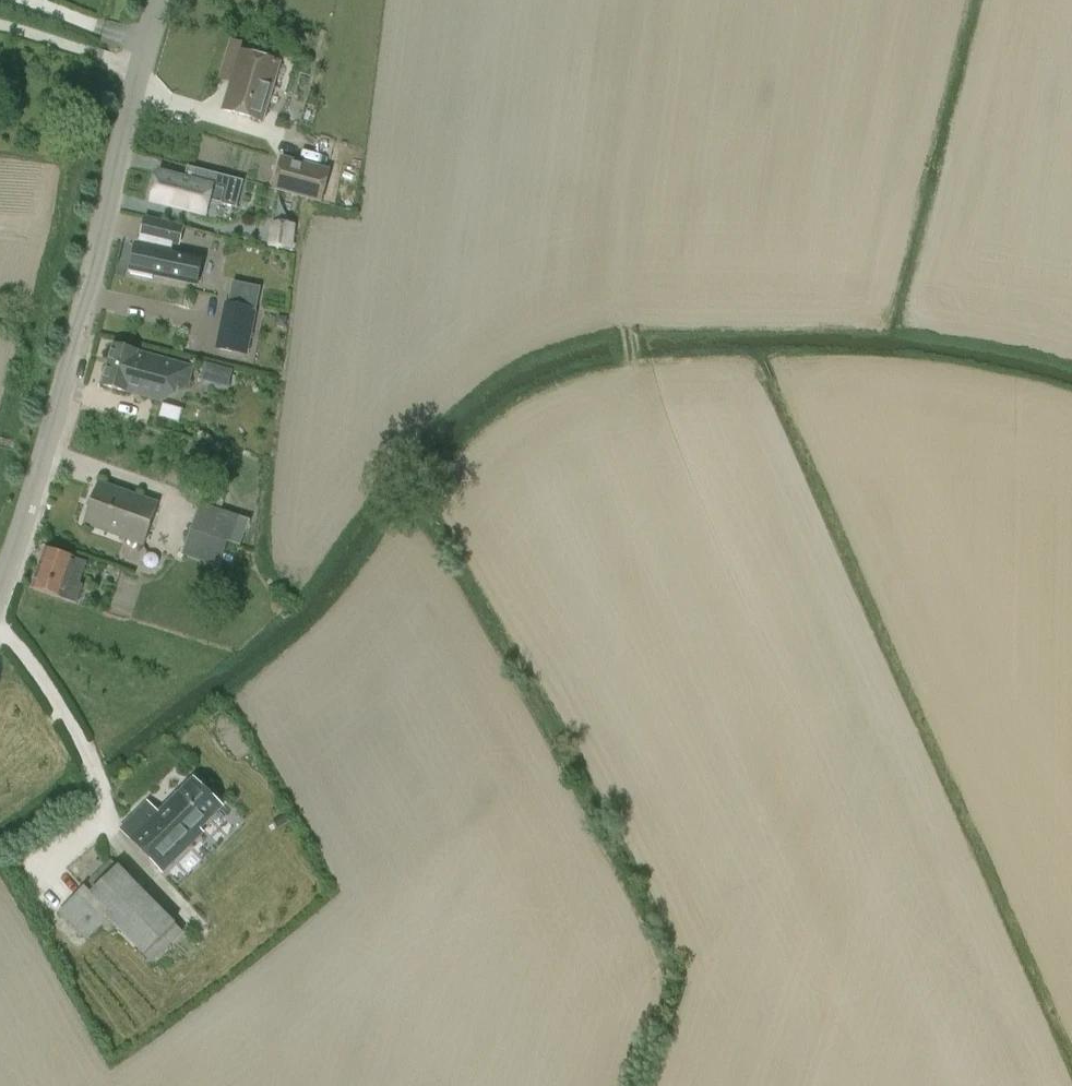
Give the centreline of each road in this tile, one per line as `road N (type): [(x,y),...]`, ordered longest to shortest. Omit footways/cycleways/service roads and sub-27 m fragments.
road 1 (residential): [(0,602),(19,555),(161,0)]

